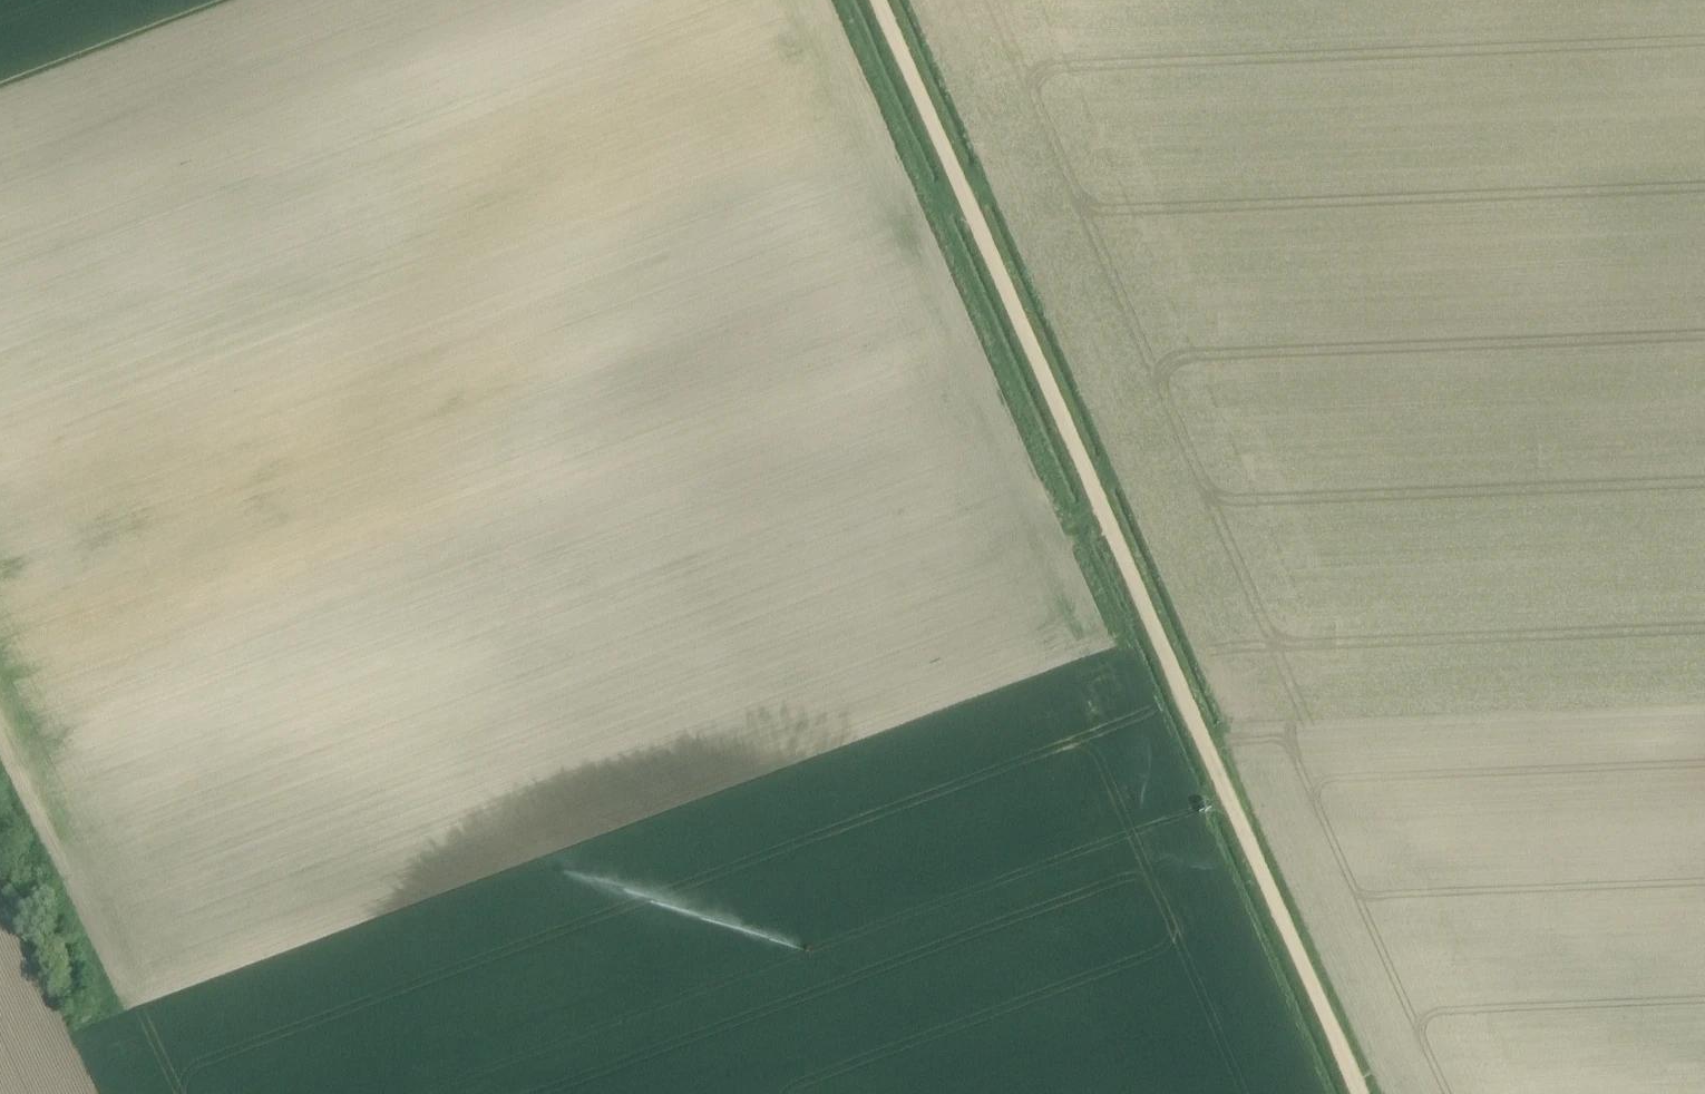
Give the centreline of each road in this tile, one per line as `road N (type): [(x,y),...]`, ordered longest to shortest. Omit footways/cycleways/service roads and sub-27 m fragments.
road 1 (track): [(883,0),(1362,1093)]

